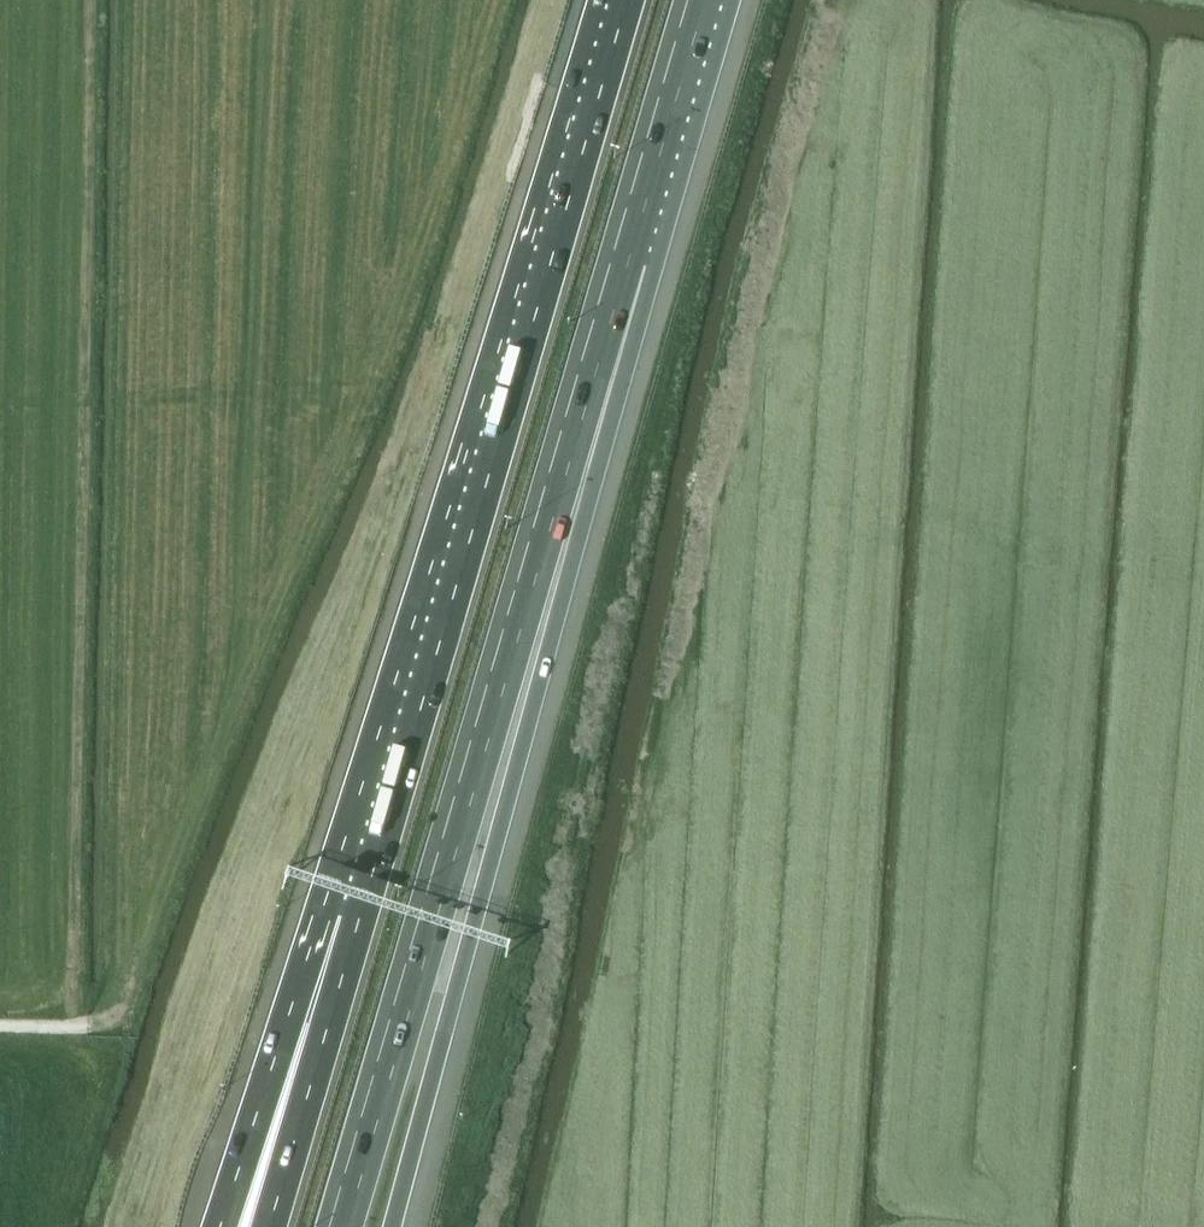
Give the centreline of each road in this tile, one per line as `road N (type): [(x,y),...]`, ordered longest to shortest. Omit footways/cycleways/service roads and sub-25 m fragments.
road 1 (motorway): [(341,1226),(625,265)]
road 2 (motorway): [(395,1226),(625,265)]
road 3 (motorway): [(630,0),(357,928)]
road 4 (tertiary): [(809,604),(651,1226)]
road 5 (tertiary): [(964,0),(809,604)]
road 6 (tertiary): [(1203,667),(809,604)]
road 7 (motorway): [(357,928),(230,1226)]
road 8 (motorway): [(357,928),(271,1226)]
road 9 (motorway): [(625,265),(701,0)]

